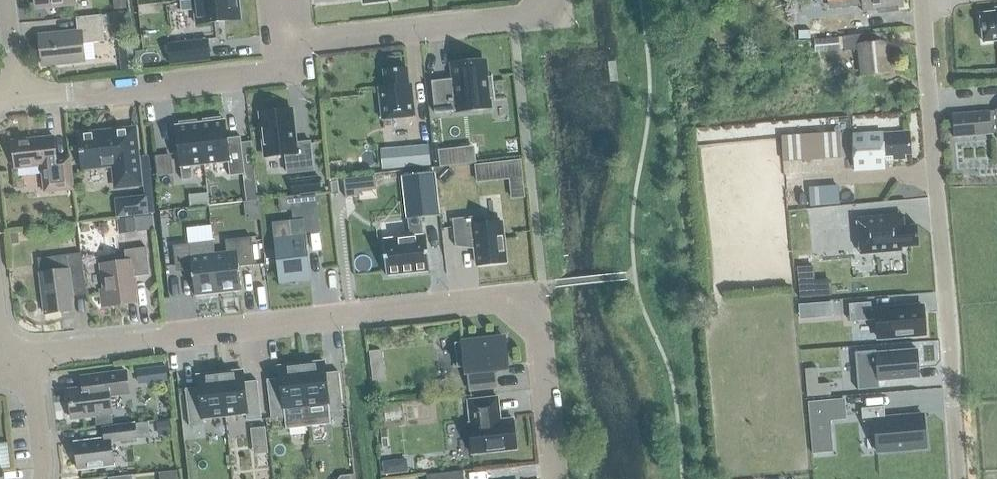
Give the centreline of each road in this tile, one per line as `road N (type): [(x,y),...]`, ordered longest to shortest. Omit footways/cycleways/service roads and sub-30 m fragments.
road 1 (residential): [(20,369),(168,339),(537,300),(557,478)]
road 2 (residential): [(957,478),(920,0)]
road 3 (residential): [(281,41),(285,70),(16,98)]
road 4 (residential): [(555,0),(556,11),(514,19),(281,41)]

